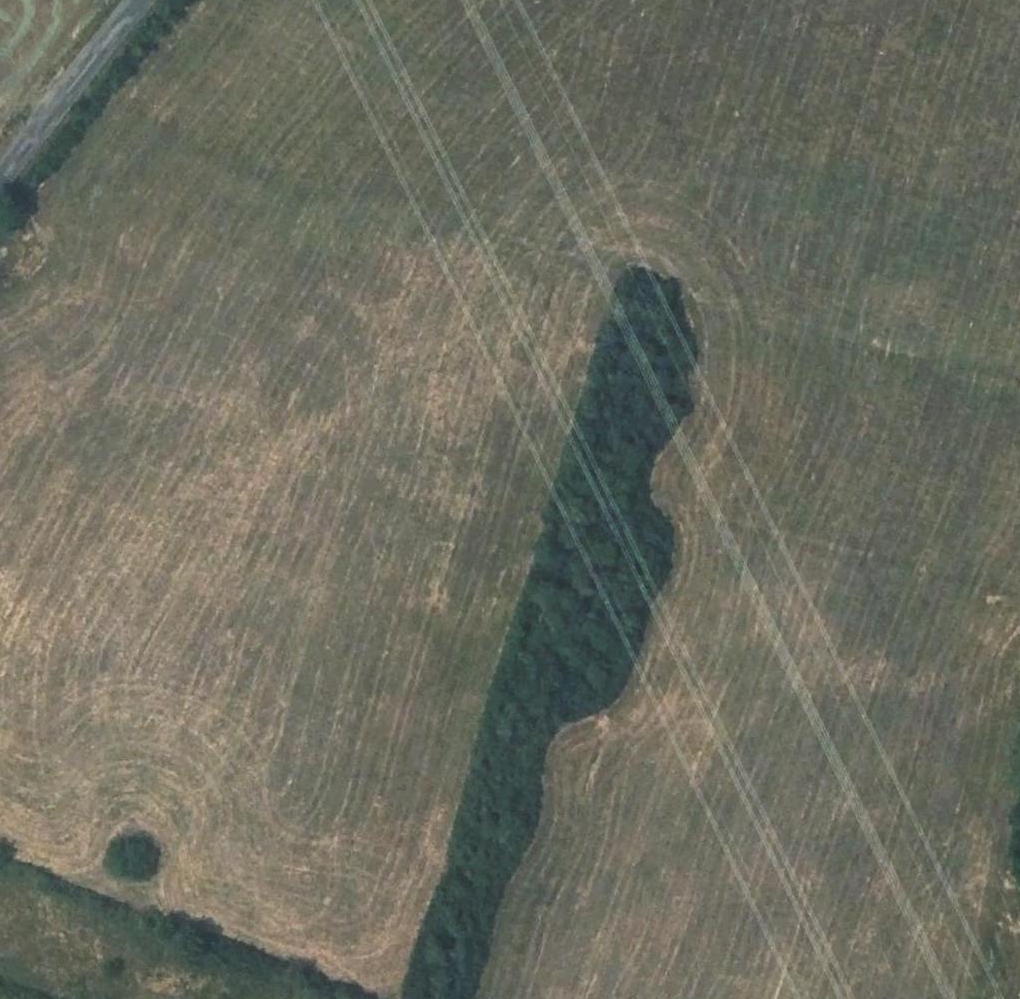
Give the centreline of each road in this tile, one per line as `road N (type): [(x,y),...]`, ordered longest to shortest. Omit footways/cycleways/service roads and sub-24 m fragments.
road 1 (unclassified): [(169,0),(0,208)]

